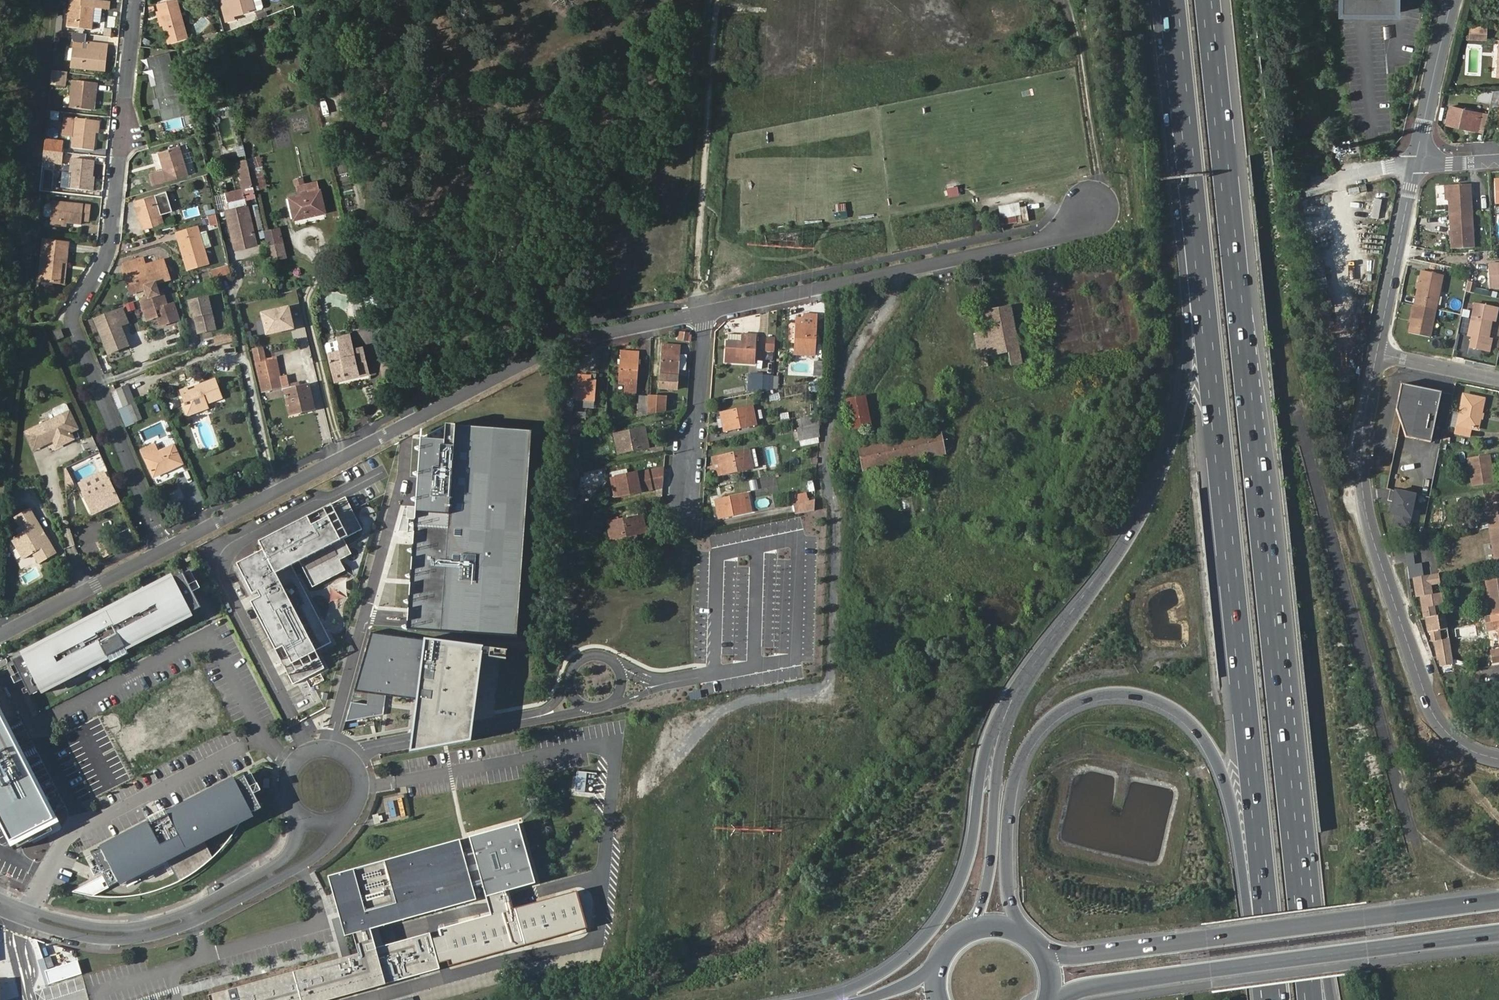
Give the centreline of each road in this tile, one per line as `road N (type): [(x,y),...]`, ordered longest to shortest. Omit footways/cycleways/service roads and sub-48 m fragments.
road 1 (motorway): [(1194,214),(1272,969)]
road 2 (motorway): [(1291,747),(1215,0)]
road 3 (motorway): [(1024,936),(1009,901),(1006,859),(1017,770),(1057,714),(1118,693),(1186,717),(1214,754),(1245,892),(1272,969)]
road 4 (unclassified): [(164,550),(551,348),(706,310)]
road 5 (residential): [(164,550),(71,317),(111,248),(135,0)]
road 6 (motorway): [(1055,643),(1029,669),(988,741),(970,854),(941,919),(879,976),(803,999)]
road 7 (primary): [(1498,900),(1076,956),(1035,945)]
road 8 (motorway): [(1194,214),(1181,239),(1187,359),(1175,434),(1138,525),(1055,643)]
road 9 (unclassified): [(1498,759),(1453,737),(1430,707),(1366,517),(1360,446),(1378,352)]
road 10 (primary): [(1059,999),(1103,984),(1498,934)]
road 11 (unclassified): [(706,310),(1024,245),(1090,211)]
road 12 (unclassified): [(0,909),(100,939),(148,937),(205,918),(296,868),(333,841),(340,820)]
road 13 (unclassified): [(301,815),(290,853),(272,866),(194,910),(141,926),(90,926),(0,893)]
road 14 (track): [(719,0),(696,280),(706,310)]
road 15 (motorway): [(1055,643),(1001,743),(988,881),(966,935)]
road 16 (motorway): [(1334,999),(1291,747)]
road 17 (motorway): [(1317,999),(1291,747)]
road 18 (motorway): [(1171,0),(1194,214)]
road 19 (residential): [(691,518),(706,310)]
road 20 (unclassified): [(340,820),(359,802),(363,782),(355,762),(336,748),(310,750),(291,767),(289,799),(301,815)]
road 21 (unclassified): [(1378,352),(1416,162)]
road 22 (unclassified): [(0,635),(164,550)]
road 23 (unclassified): [(1416,162),(1452,0)]
road 24 (residential): [(1378,352),(1498,378)]

